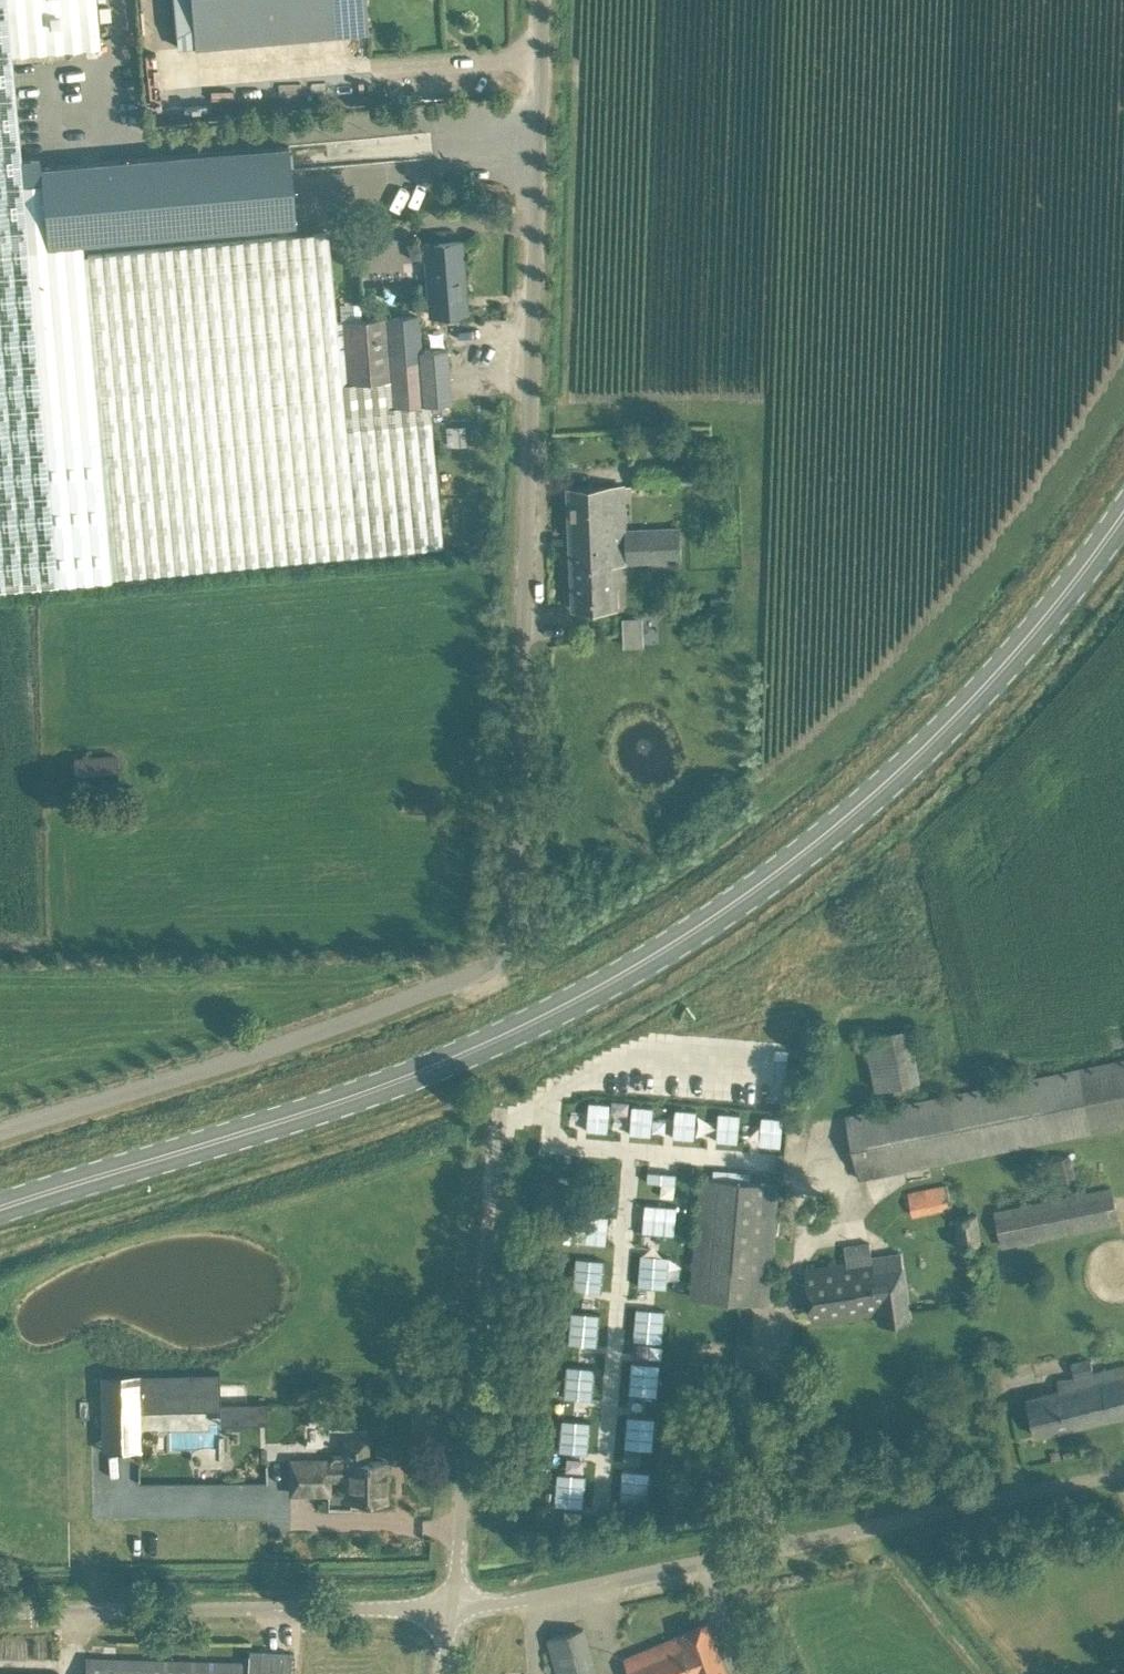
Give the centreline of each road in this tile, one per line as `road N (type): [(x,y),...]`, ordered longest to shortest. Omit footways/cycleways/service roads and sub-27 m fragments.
road 1 (unclassified): [(0,1131),(399,1002),(475,973),(510,944),(540,0)]
road 2 (secondary): [(0,1206),(408,1074),(511,1031),(654,955),(742,897),(914,757),(1009,659),(1123,512)]
road 3 (unclassified): [(455,1613),(1123,1470)]
road 4 (unclassified): [(455,1613),(501,1117)]
road 5 (unclassified): [(0,1611),(455,1613)]

